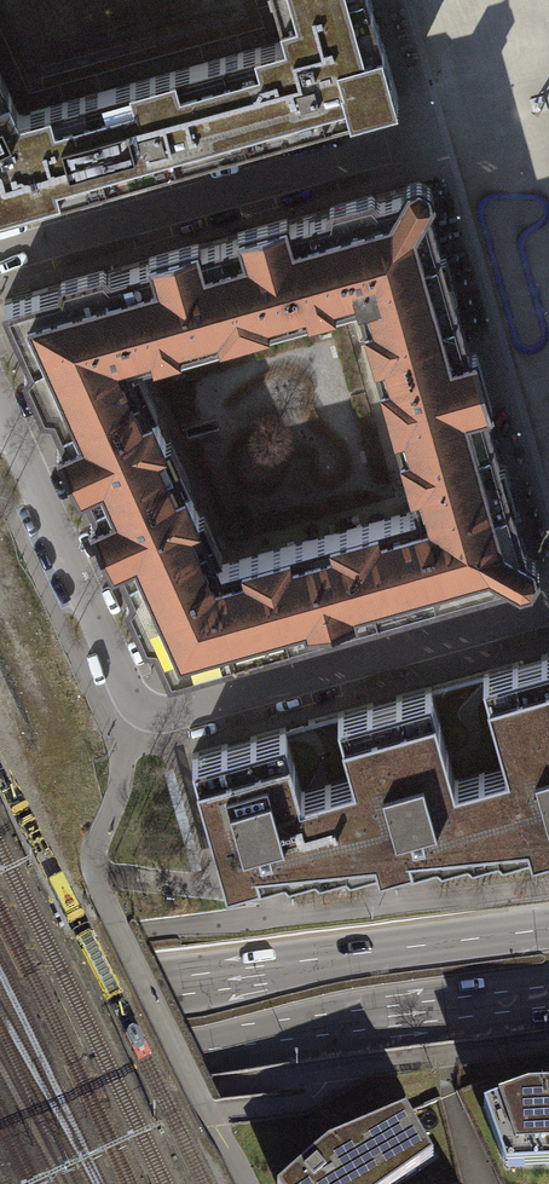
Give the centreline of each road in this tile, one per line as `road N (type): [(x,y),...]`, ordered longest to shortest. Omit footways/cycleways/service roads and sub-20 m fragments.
road 1 (residential): [(0,400),(127,691),(145,711),(171,718),(548,606)]
road 2 (primary): [(0,1042),(548,959)]
road 3 (residential): [(0,257),(442,129)]

